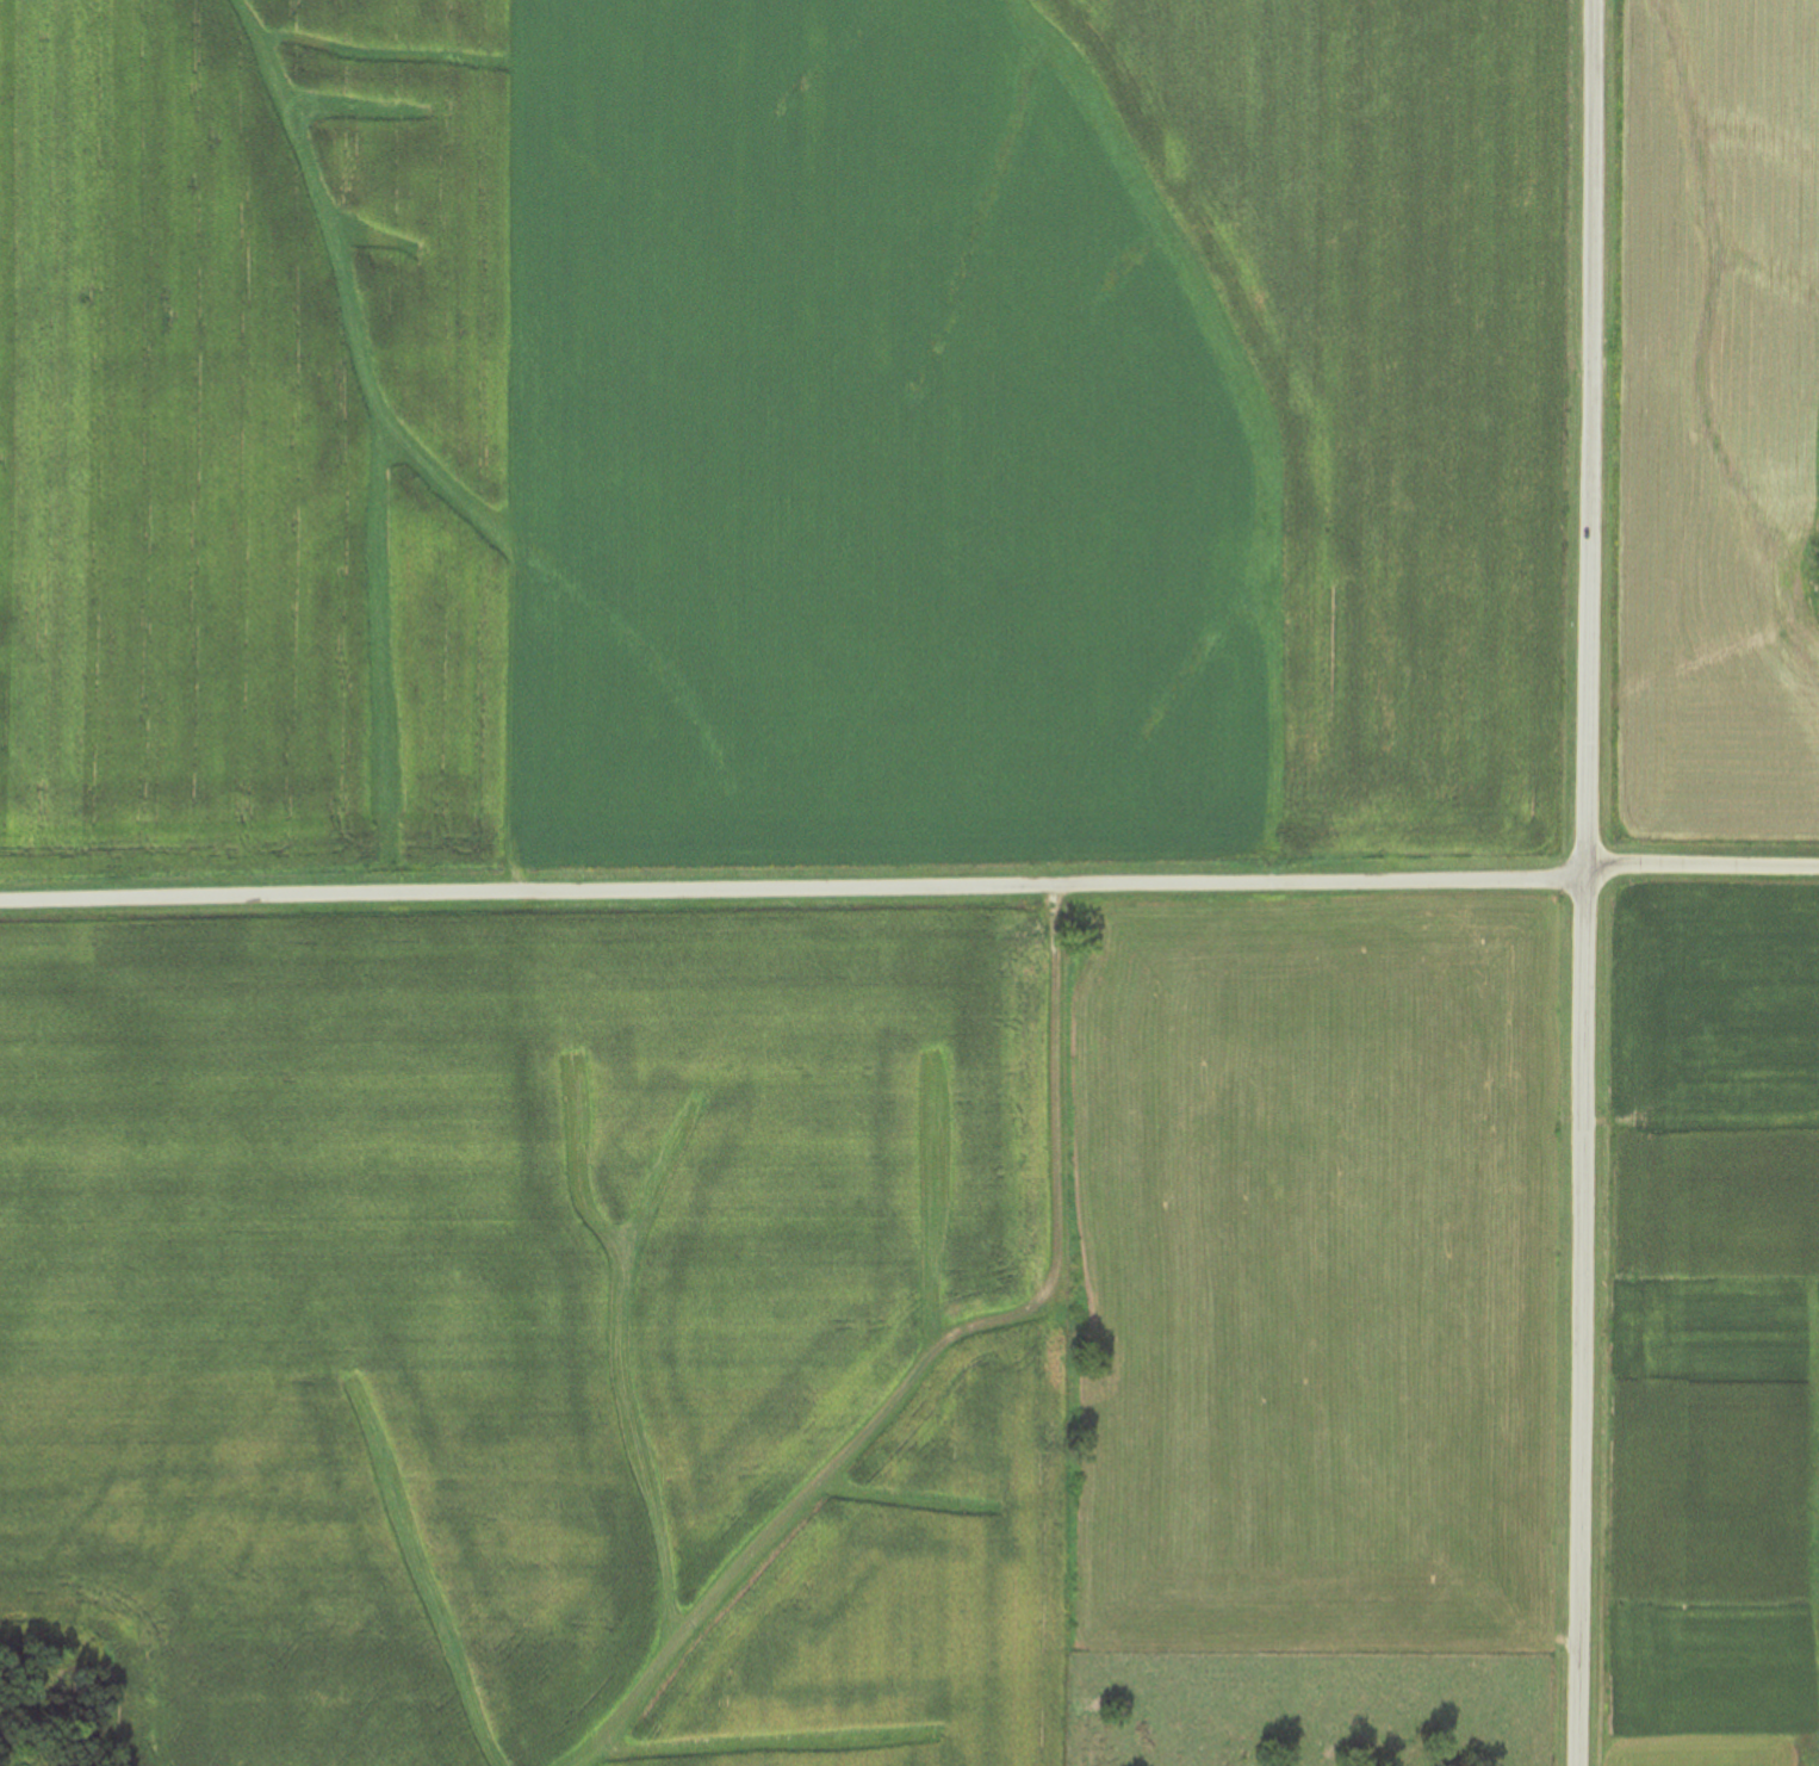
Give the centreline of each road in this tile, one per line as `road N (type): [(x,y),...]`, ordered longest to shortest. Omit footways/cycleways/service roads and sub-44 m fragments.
road 1 (secondary): [(1574,1765),(1591,0)]
road 2 (residential): [(0,900),(1583,882)]
road 3 (residential): [(1583,866),(1818,868)]

